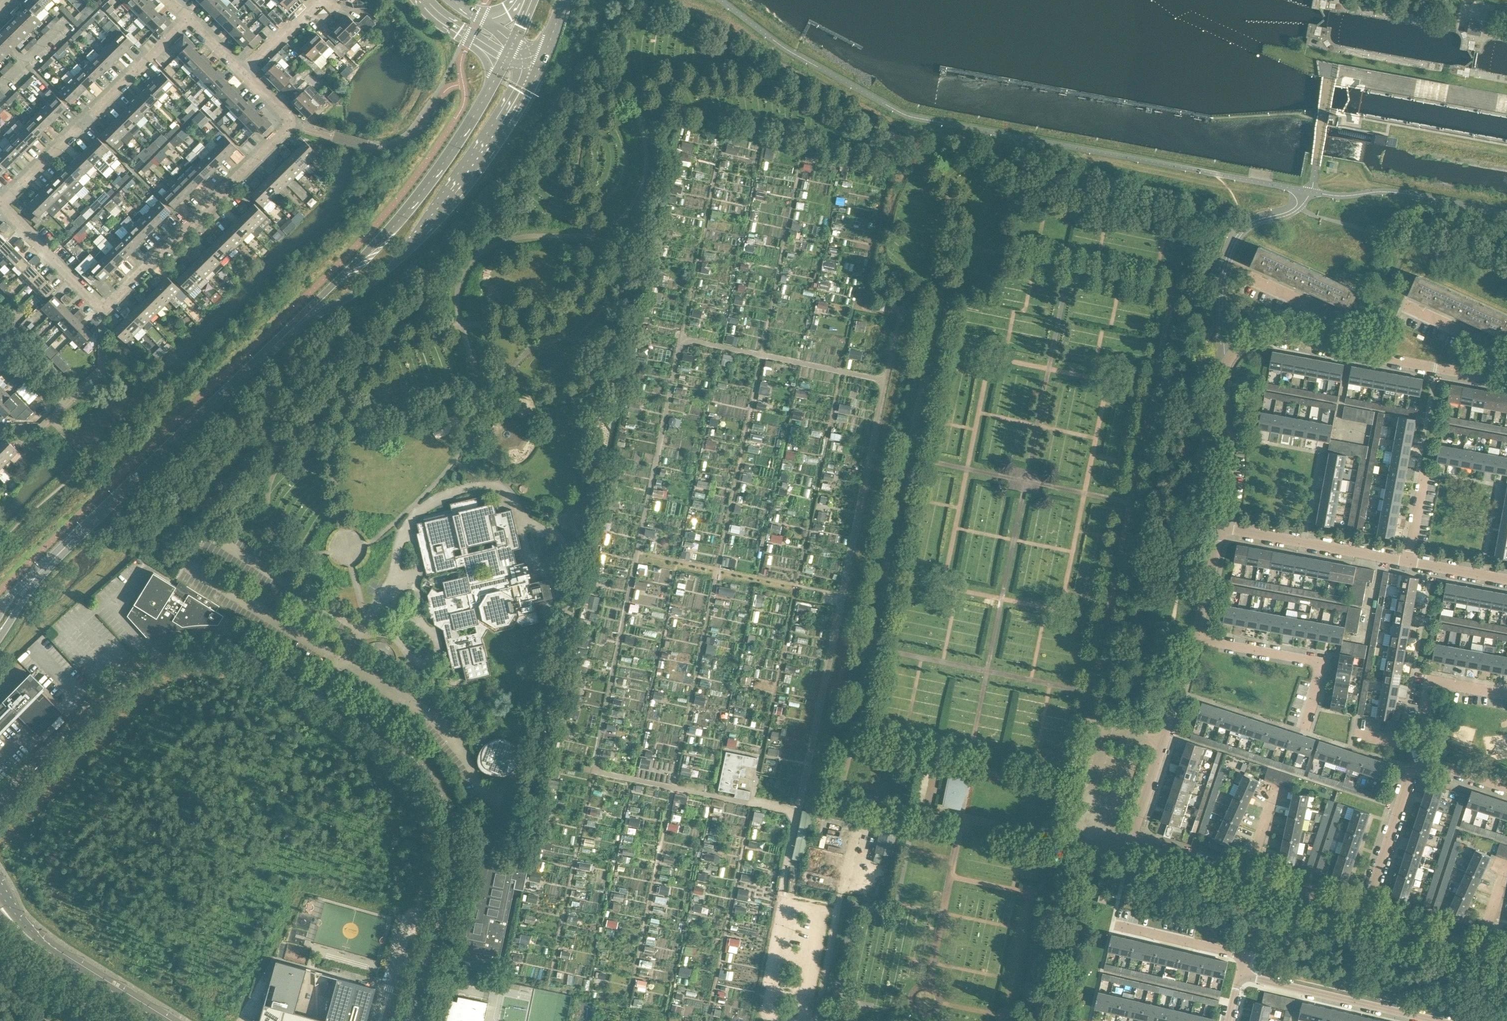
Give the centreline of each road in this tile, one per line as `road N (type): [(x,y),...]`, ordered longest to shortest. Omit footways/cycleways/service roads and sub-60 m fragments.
road 1 (unclassified): [(408,1020),(446,872),(435,800),(396,749),(266,667),(206,652),(158,663),(133,677),(18,787)]
road 2 (residential): [(245,74),(288,118),(289,131),(113,303),(91,302),(0,207)]
road 3 (secondary): [(282,339),(376,281),(415,244),(537,69)]
road 4 (secondary): [(504,61),(422,191),(282,339)]
road 5 (secondary): [(282,339),(35,577)]
road 6 (residential): [(1247,878),(1131,841),(1195,641)]
road 7 (residential): [(1222,526),(1226,365),(1234,351),(1268,337),(1331,347)]
road 8 (unclassified): [(0,206),(189,18)]
road 9 (residential): [(1302,731),(1320,672),(1316,662),(1195,641)]
road 10 (residential): [(1247,976),(1436,1020)]
road 11 (residential): [(1408,562),(1222,526)]
road 12 (tertiary): [(164,1020),(70,965),(19,918)]
road 13 (residential): [(1364,915),(1417,758)]
road 14 (residential): [(1331,347),(1493,378)]
road 15 (residential): [(1247,976),(1231,951),(1113,922)]
road 16 (unclassified): [(123,1020),(0,944)]
road 17 (residential): [(1419,746),(1431,681),(1506,694)]
road 18 (residential): [(1493,378),(1499,347),(1408,306)]
road 19 (residential): [(1331,347),(1335,316),(1250,279)]
road 20 (residential): [(1364,915),(1247,878)]
road 21 (residential): [(1480,953),(1364,915)]

